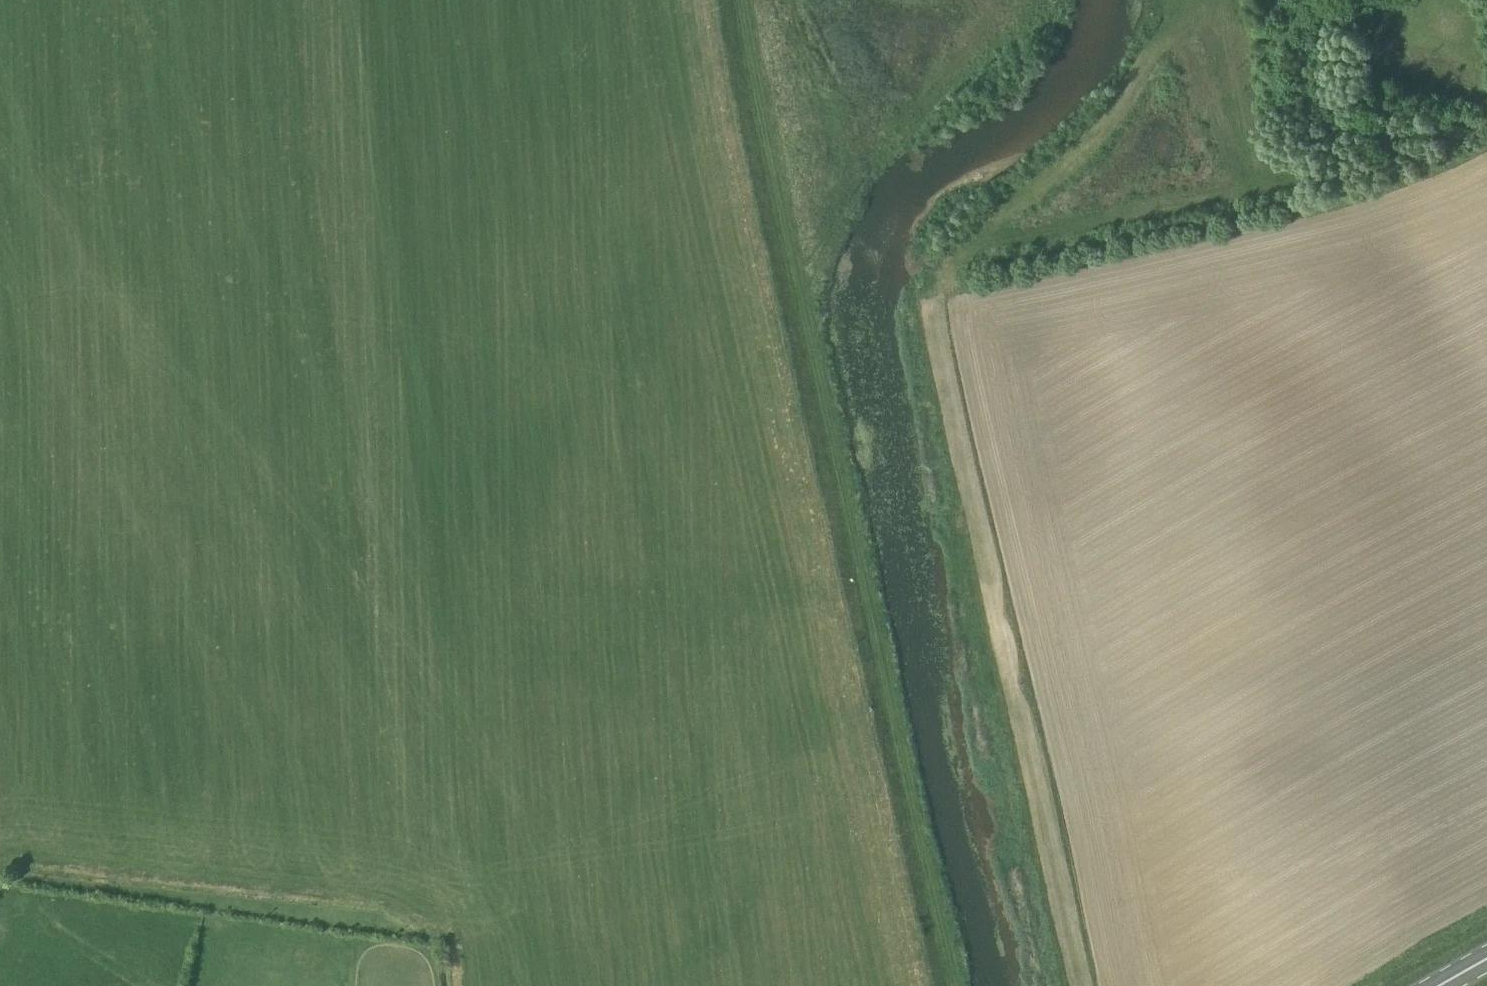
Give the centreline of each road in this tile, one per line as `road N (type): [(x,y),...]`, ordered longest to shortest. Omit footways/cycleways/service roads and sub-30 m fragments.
road 1 (track): [(747,0),(956,985)]
road 2 (track): [(976,540),(1079,985)]

